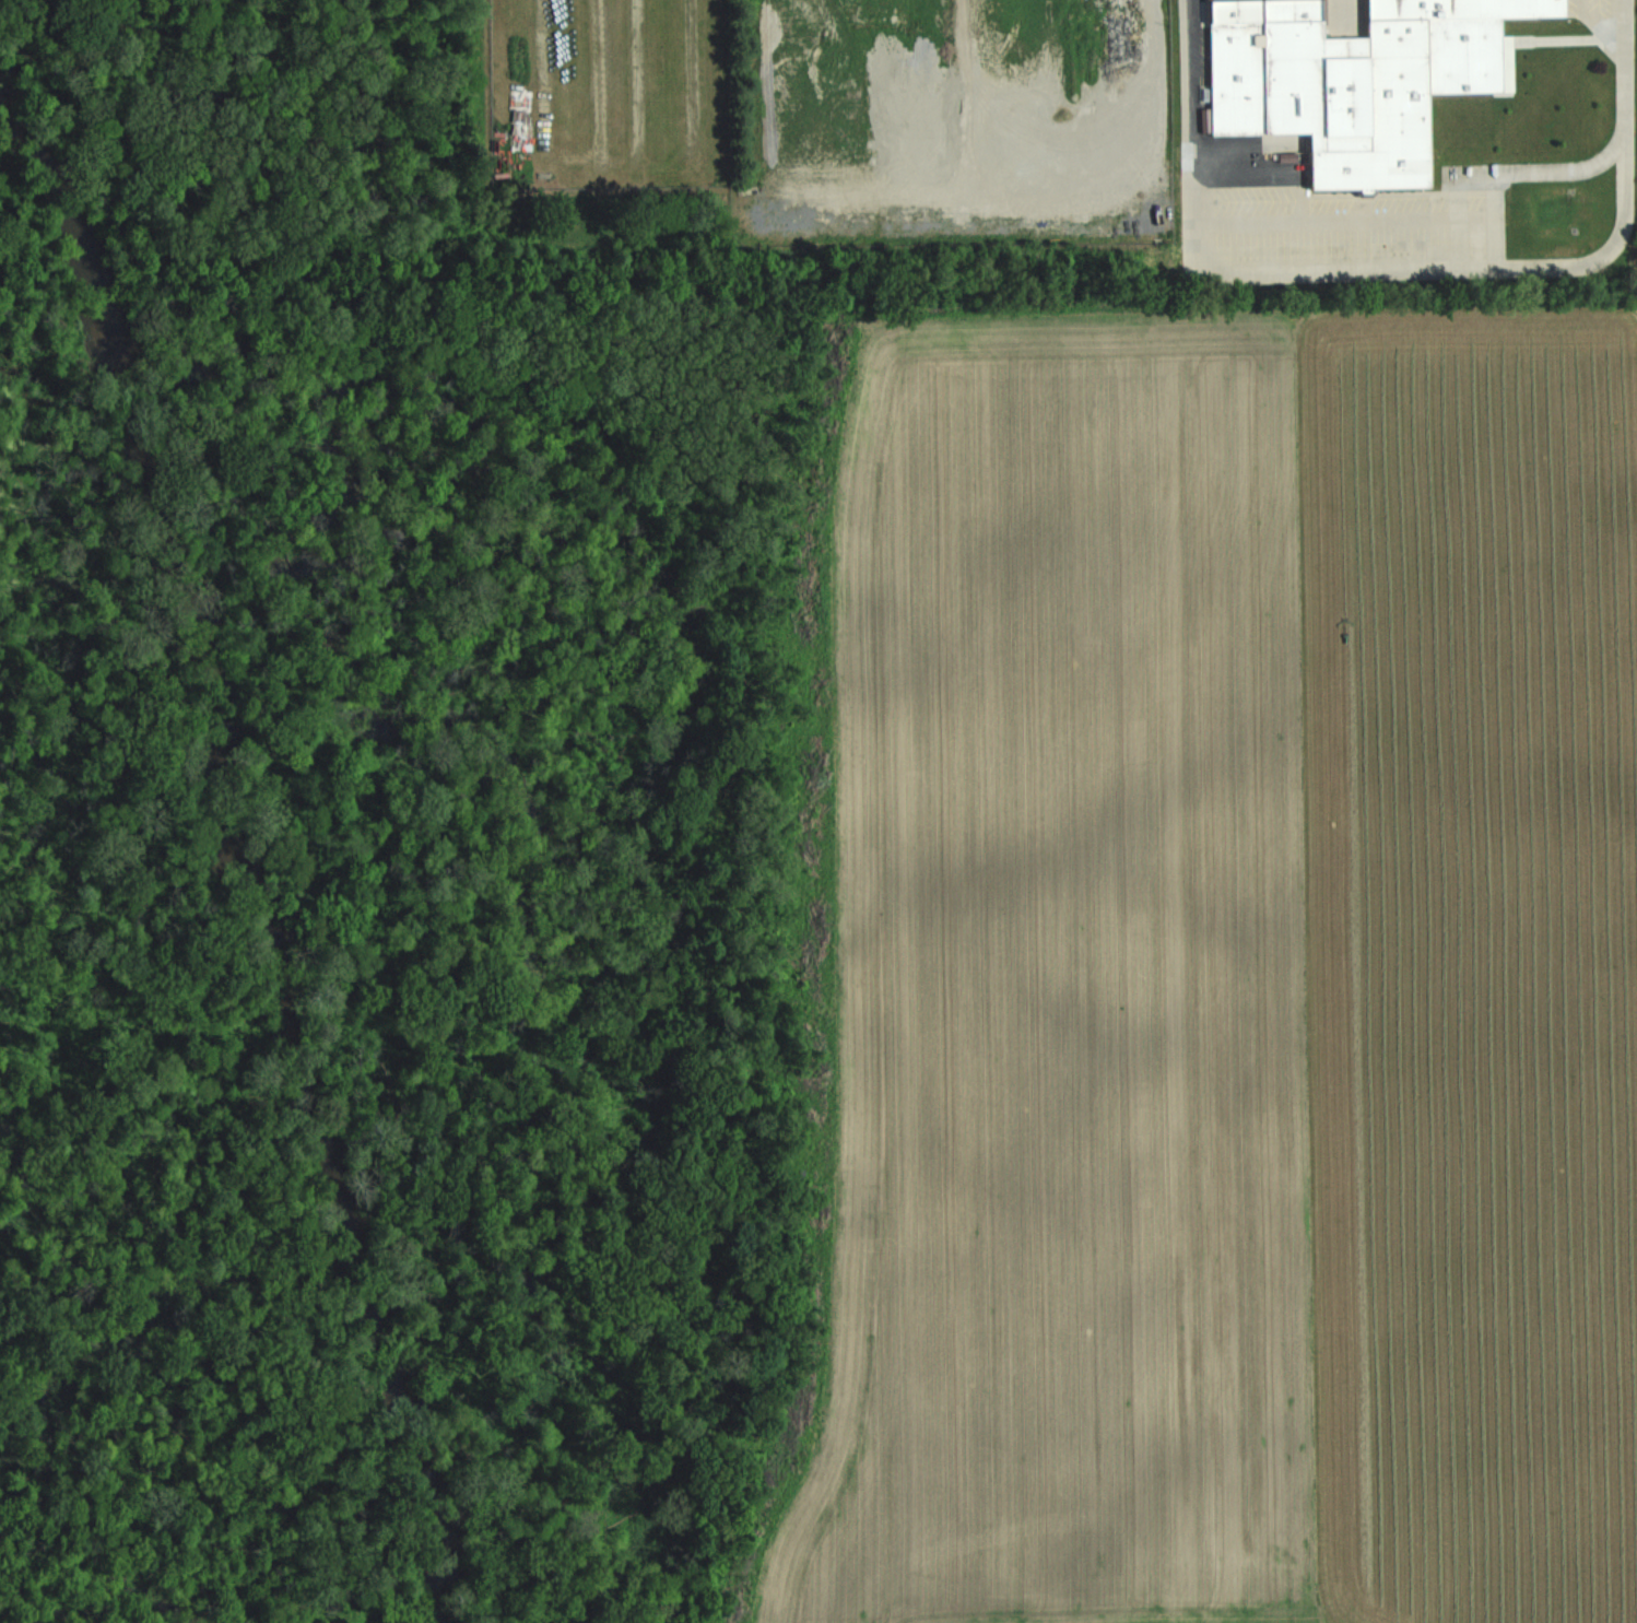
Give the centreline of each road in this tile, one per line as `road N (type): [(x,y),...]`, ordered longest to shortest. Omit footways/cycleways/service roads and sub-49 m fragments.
road 1 (residential): [(1623,139),(1621,0)]

